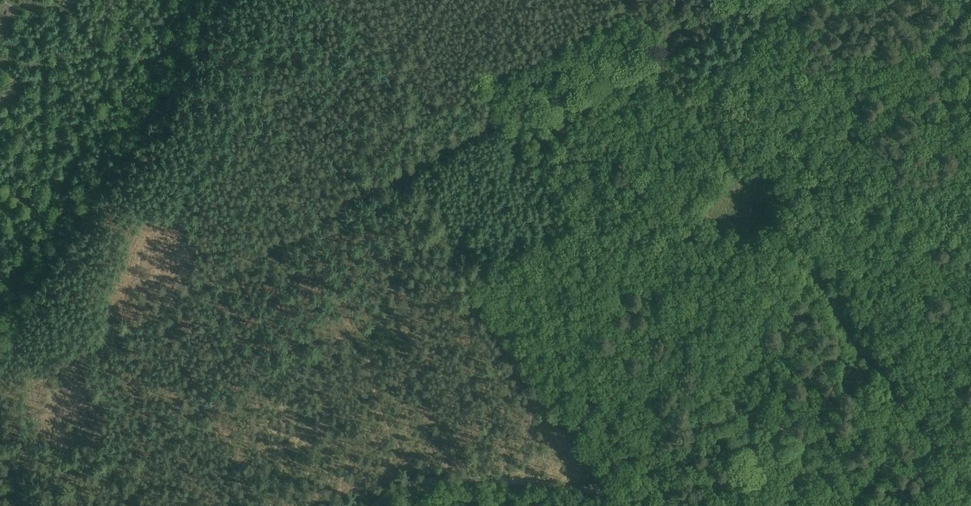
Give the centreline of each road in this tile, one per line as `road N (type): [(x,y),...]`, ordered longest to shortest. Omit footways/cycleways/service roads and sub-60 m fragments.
road 1 (track): [(0,400),(656,40)]
road 2 (track): [(377,505),(408,484),(463,480),(661,501),(970,437)]

